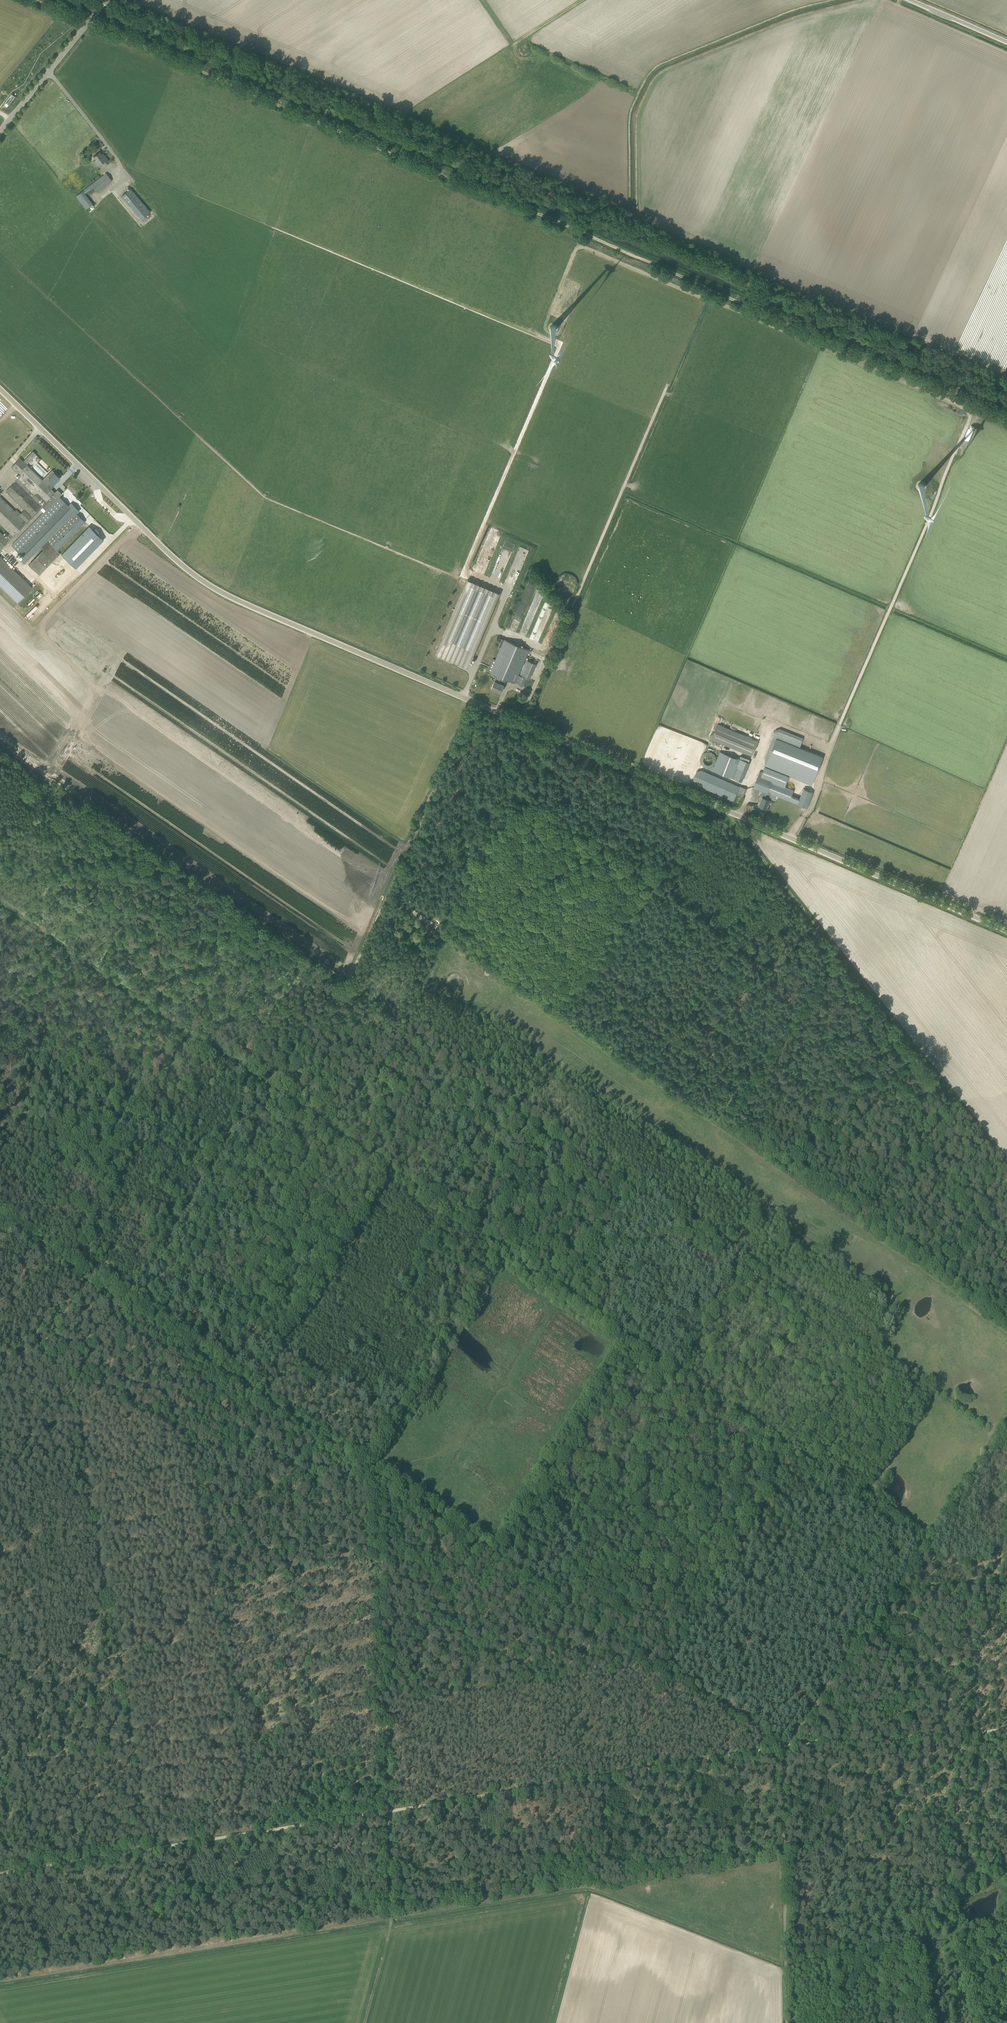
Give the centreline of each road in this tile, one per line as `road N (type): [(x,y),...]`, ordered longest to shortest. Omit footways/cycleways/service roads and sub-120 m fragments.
road 1 (tertiary): [(1006,931),(216,589),(0,389)]
road 2 (track): [(87,23),(1006,418)]
road 3 (track): [(781,1746),(0,1872)]
road 4 (track): [(134,1307),(781,1746)]
road 5 (track): [(896,1025),(786,1172),(447,935)]
road 6 (track): [(367,2022),(391,1915),(378,1473)]
road 7 (track): [(1006,1164),(727,810)]
road 8 (track): [(785,1746),(1006,1430)]
road 9 (track): [(668,384),(522,722)]
road 10 (track): [(783,2022),(781,1746)]
road 11 (track): [(447,935),(606,844),(666,874)]
road 12 (track): [(785,1746),(1006,1727)]
road 13 (track): [(476,702),(389,893)]
road 14 (track): [(839,954),(714,1121)]
road 15 (track): [(563,1015),(666,874)]
road 16 (tertiary): [(0,132),(107,0)]
road 17 (track): [(89,1277),(47,1347),(0,1381)]
road 18 (track): [(582,0),(515,43),(482,0)]

